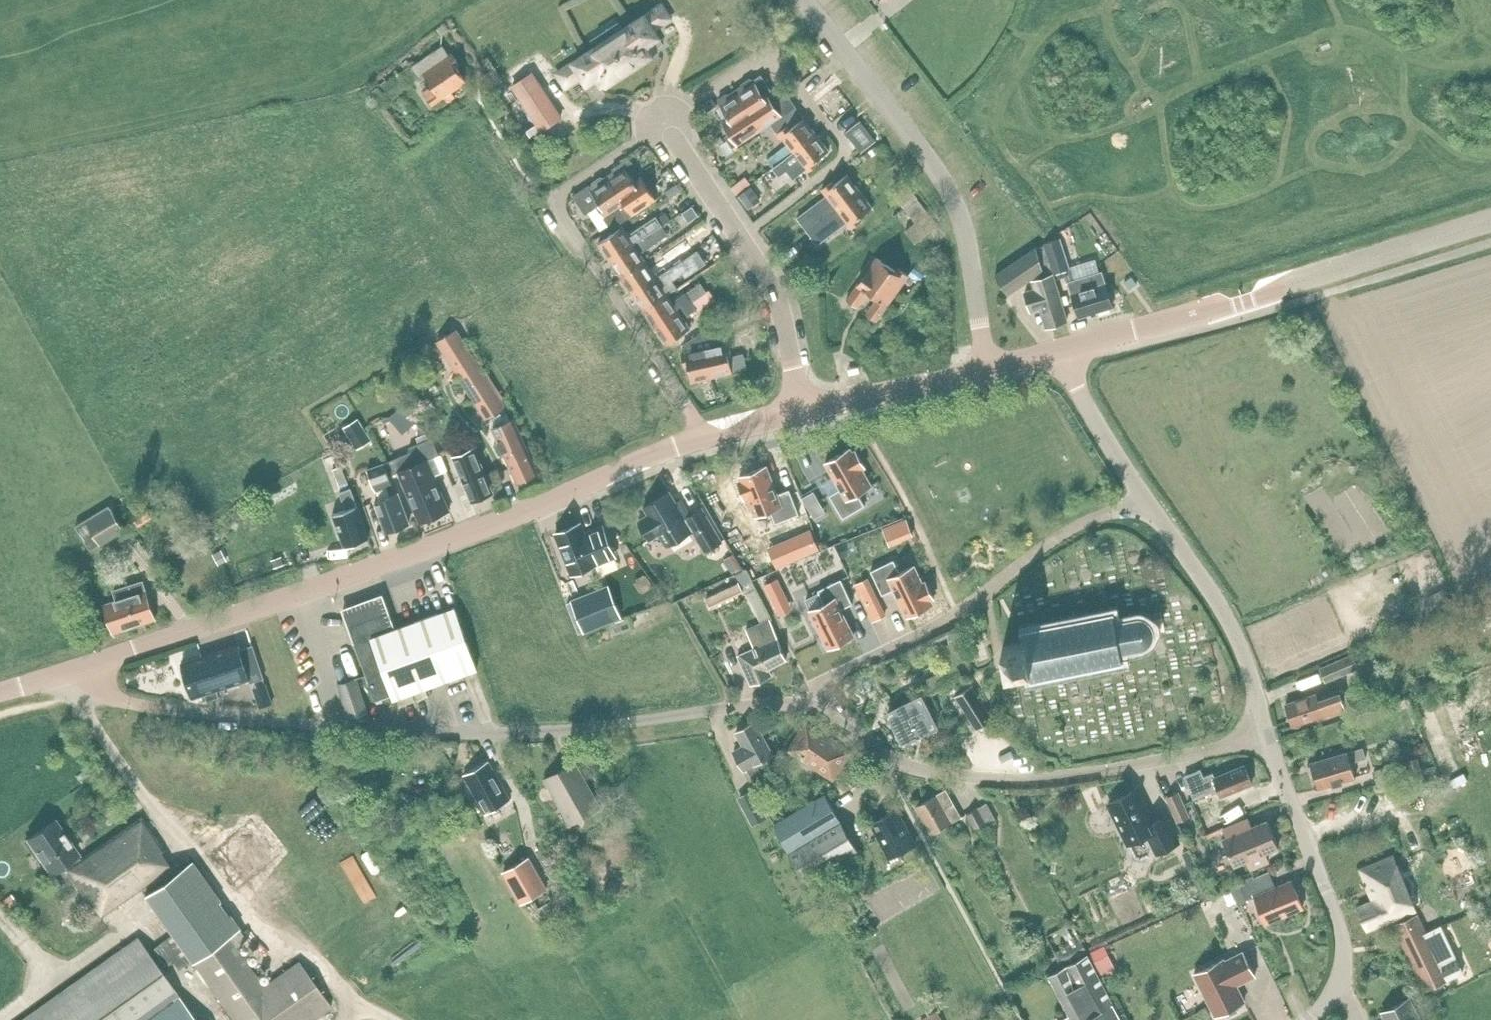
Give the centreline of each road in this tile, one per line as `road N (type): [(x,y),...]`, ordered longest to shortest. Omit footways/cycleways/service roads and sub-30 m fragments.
road 1 (residential): [(1270,738),(1118,771),(983,779),(892,762),(825,703),(807,701),(583,727),(348,730),(104,697),(86,667)]
road 2 (tertiary): [(86,667),(539,507),(706,434)]
road 3 (track): [(357,1008),(313,950),(282,942),(160,813),(64,673)]
road 4 (tertiary): [(1065,351),(1490,221)]
road 5 (tertiary): [(1270,738),(1225,611),(1076,387),(1065,351)]
road 6 (unclassified): [(991,367),(952,186),(805,0)]
road 7 (residential): [(706,434),(556,199),(667,120)]
road 8 (residential): [(667,120),(778,288),(808,407)]
road 9 (tertiary): [(1311,1019),(1339,987),(1346,952),(1270,738)]
road 10 (residential): [(842,142),(768,55),(667,120)]
road 11 (tertiary): [(808,407),(991,367)]
road 12 (track): [(3,1019),(52,984),(0,918)]

